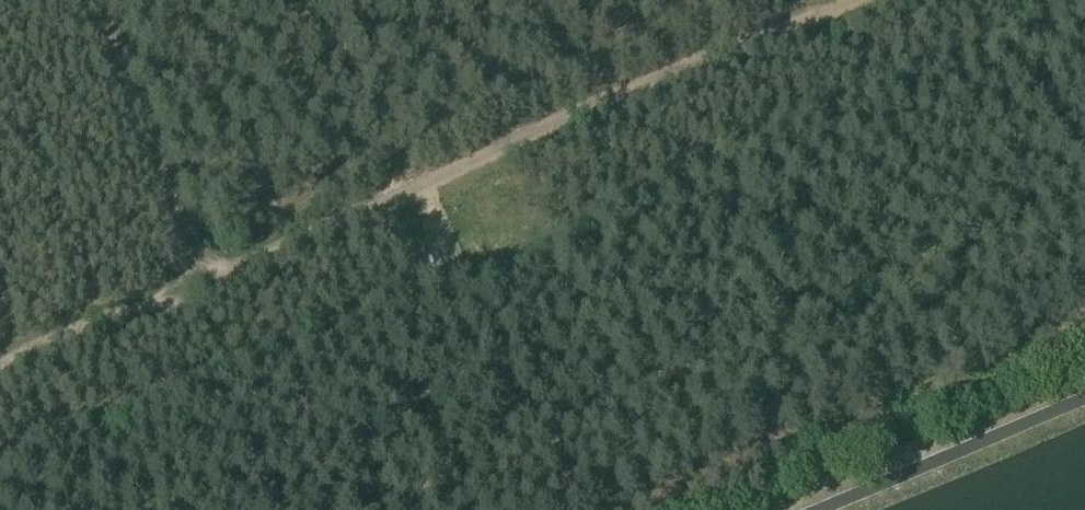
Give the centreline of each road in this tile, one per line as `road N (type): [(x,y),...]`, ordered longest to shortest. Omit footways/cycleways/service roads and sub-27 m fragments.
road 1 (track): [(0,371),(865,0)]
road 2 (track): [(729,0),(189,234)]
road 3 (track): [(190,291),(189,234),(100,0)]

